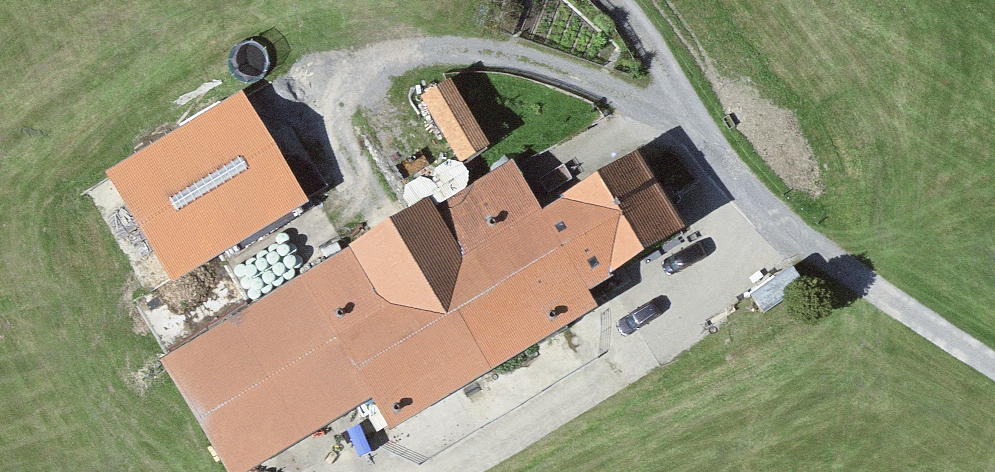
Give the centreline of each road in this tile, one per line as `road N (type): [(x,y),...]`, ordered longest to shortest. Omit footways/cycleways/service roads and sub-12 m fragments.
road 1 (track): [(683,96),(660,108),(510,53),(403,56),(299,104),(360,225)]
road 2 (track): [(614,0),(767,214),(994,369)]
road 3 (track): [(767,214),(714,288),(402,470),(319,464)]
road 4 (track): [(881,296),(879,471)]

